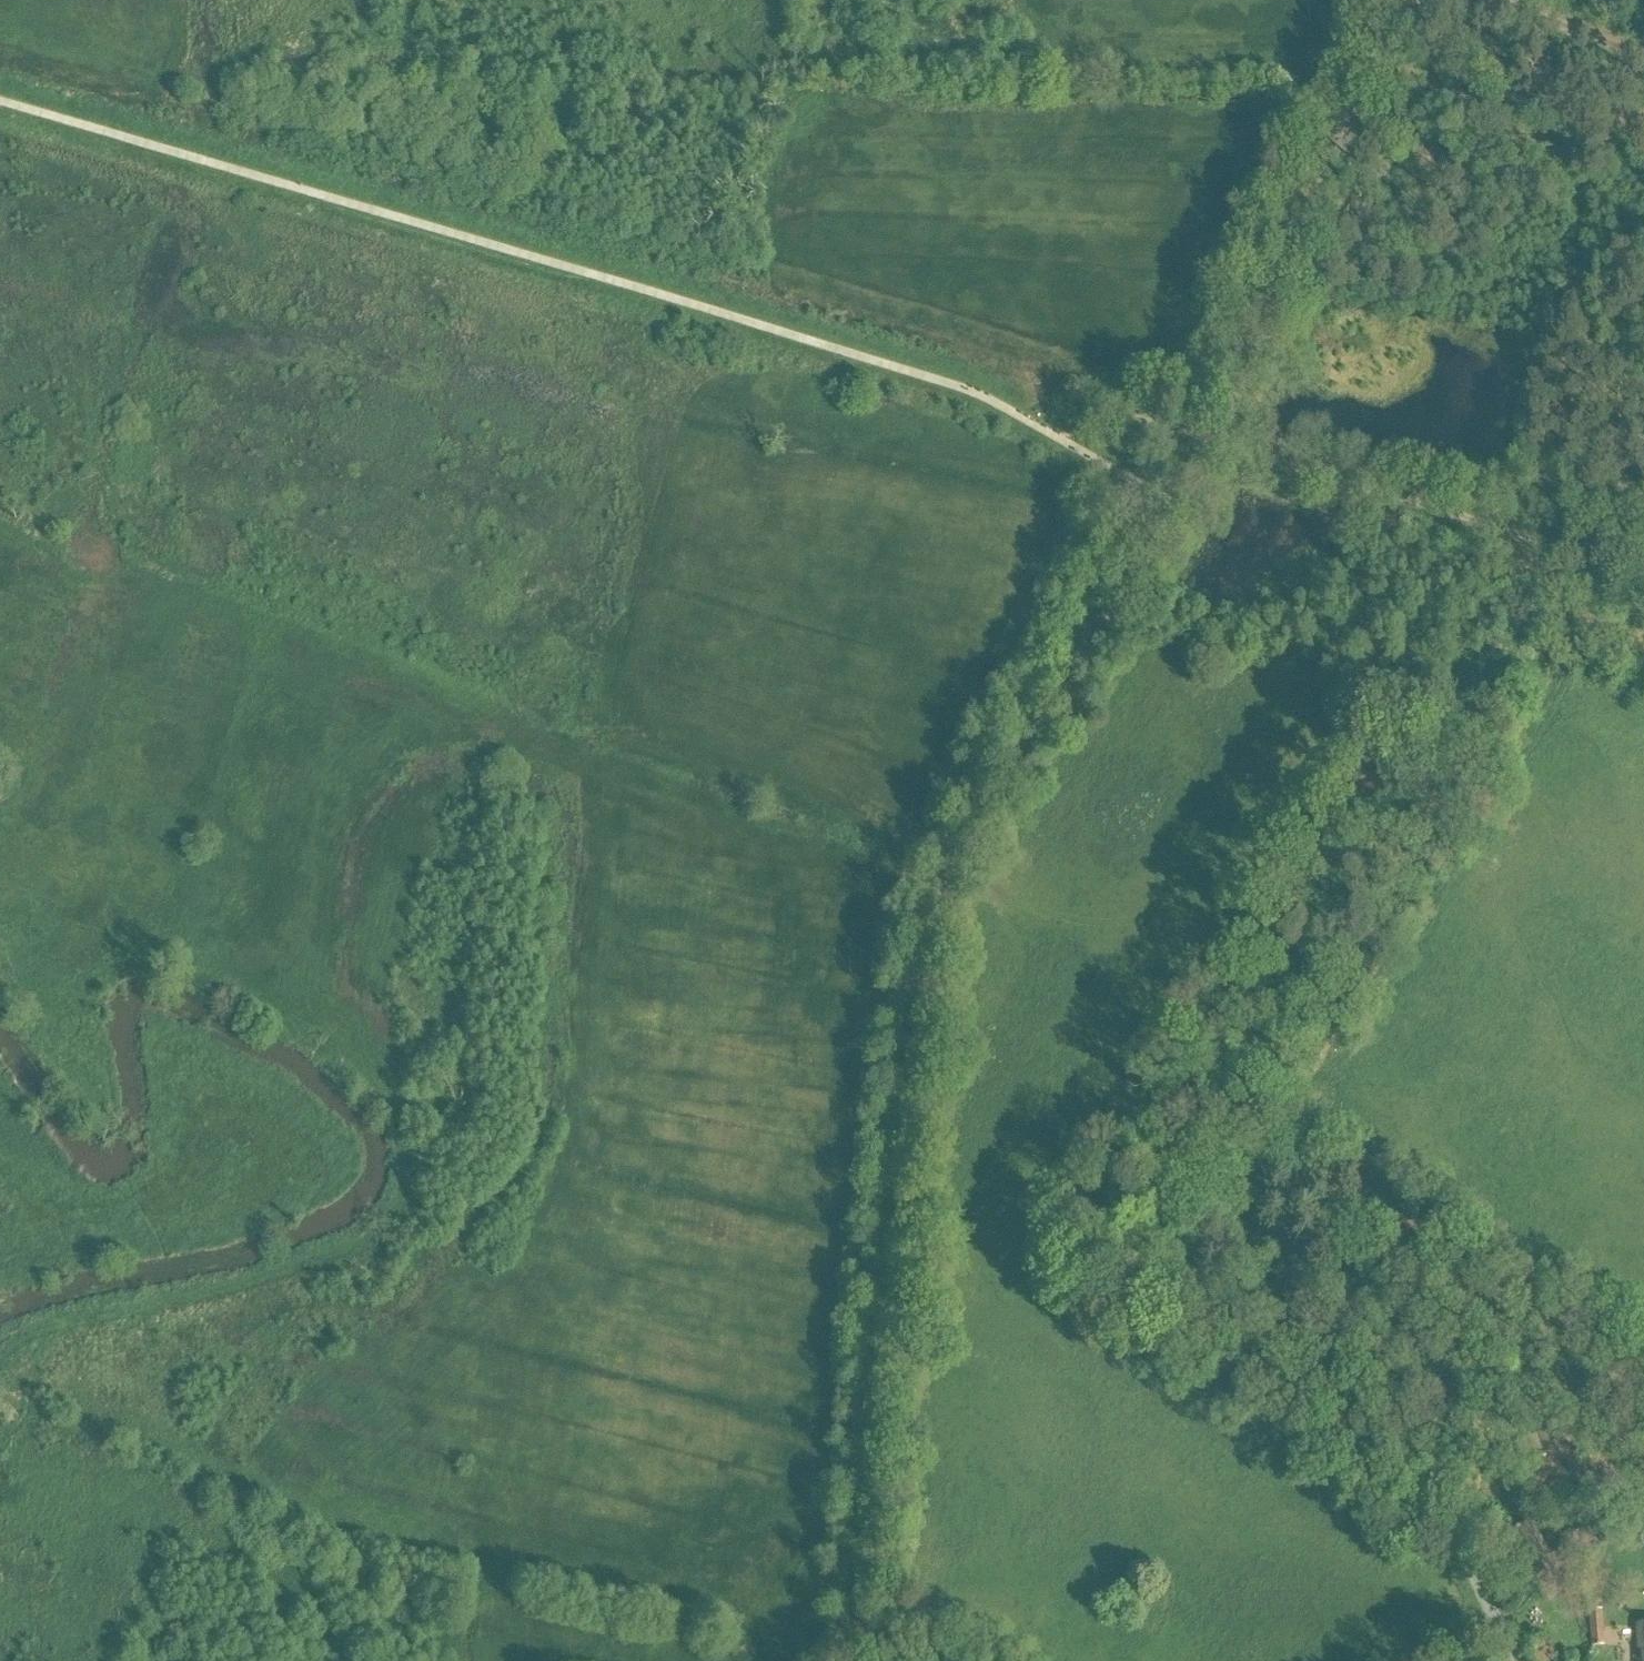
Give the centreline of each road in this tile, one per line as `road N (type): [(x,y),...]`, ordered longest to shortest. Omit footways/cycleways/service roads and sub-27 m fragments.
road 1 (track): [(1176,505),(1215,442),(1303,251)]
road 2 (track): [(1415,0),(1347,130),(1303,251)]
road 3 (track): [(1515,0),(1643,52)]

